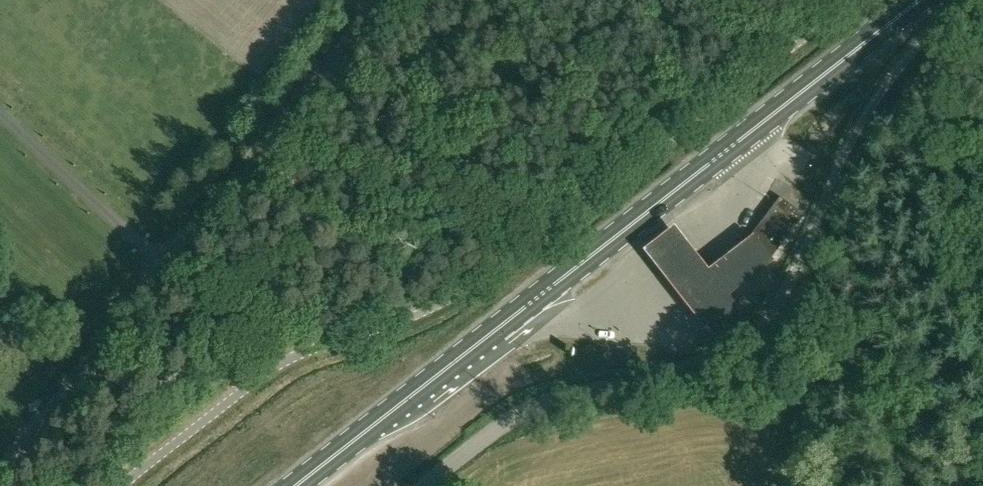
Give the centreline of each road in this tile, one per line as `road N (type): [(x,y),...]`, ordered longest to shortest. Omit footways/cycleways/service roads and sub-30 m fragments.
road 1 (primary): [(295,485),(914,0)]
road 2 (unclassified): [(972,485),(916,383),(855,326),(792,305),(693,373),(558,394),(520,408),(425,485)]
road 3 (unclassified): [(0,471),(384,0)]

